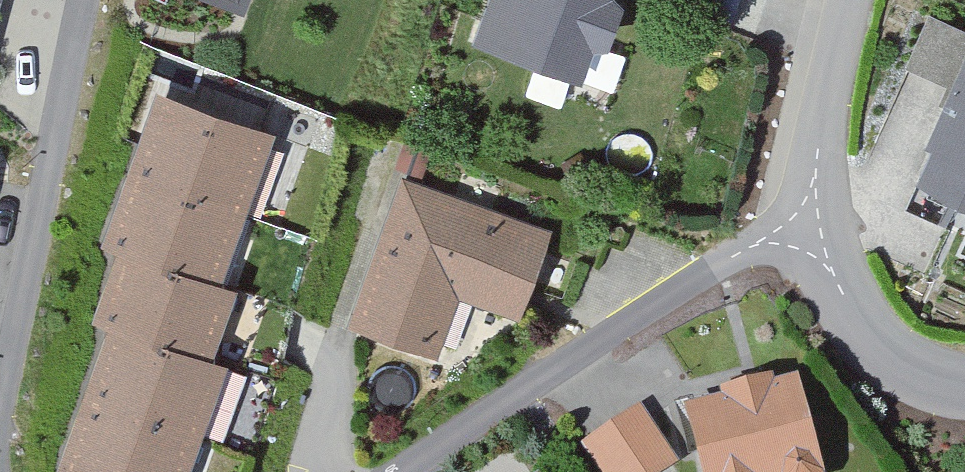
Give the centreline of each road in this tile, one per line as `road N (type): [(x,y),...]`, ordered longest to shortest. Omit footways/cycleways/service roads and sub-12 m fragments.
road 1 (residential): [(808,223),(729,260),(398,471)]
road 2 (residential): [(0,411),(86,0)]
road 3 (residential): [(808,223),(839,294),(881,343),(921,372),(964,383)]
road 4 (residential): [(852,0),(808,223)]

